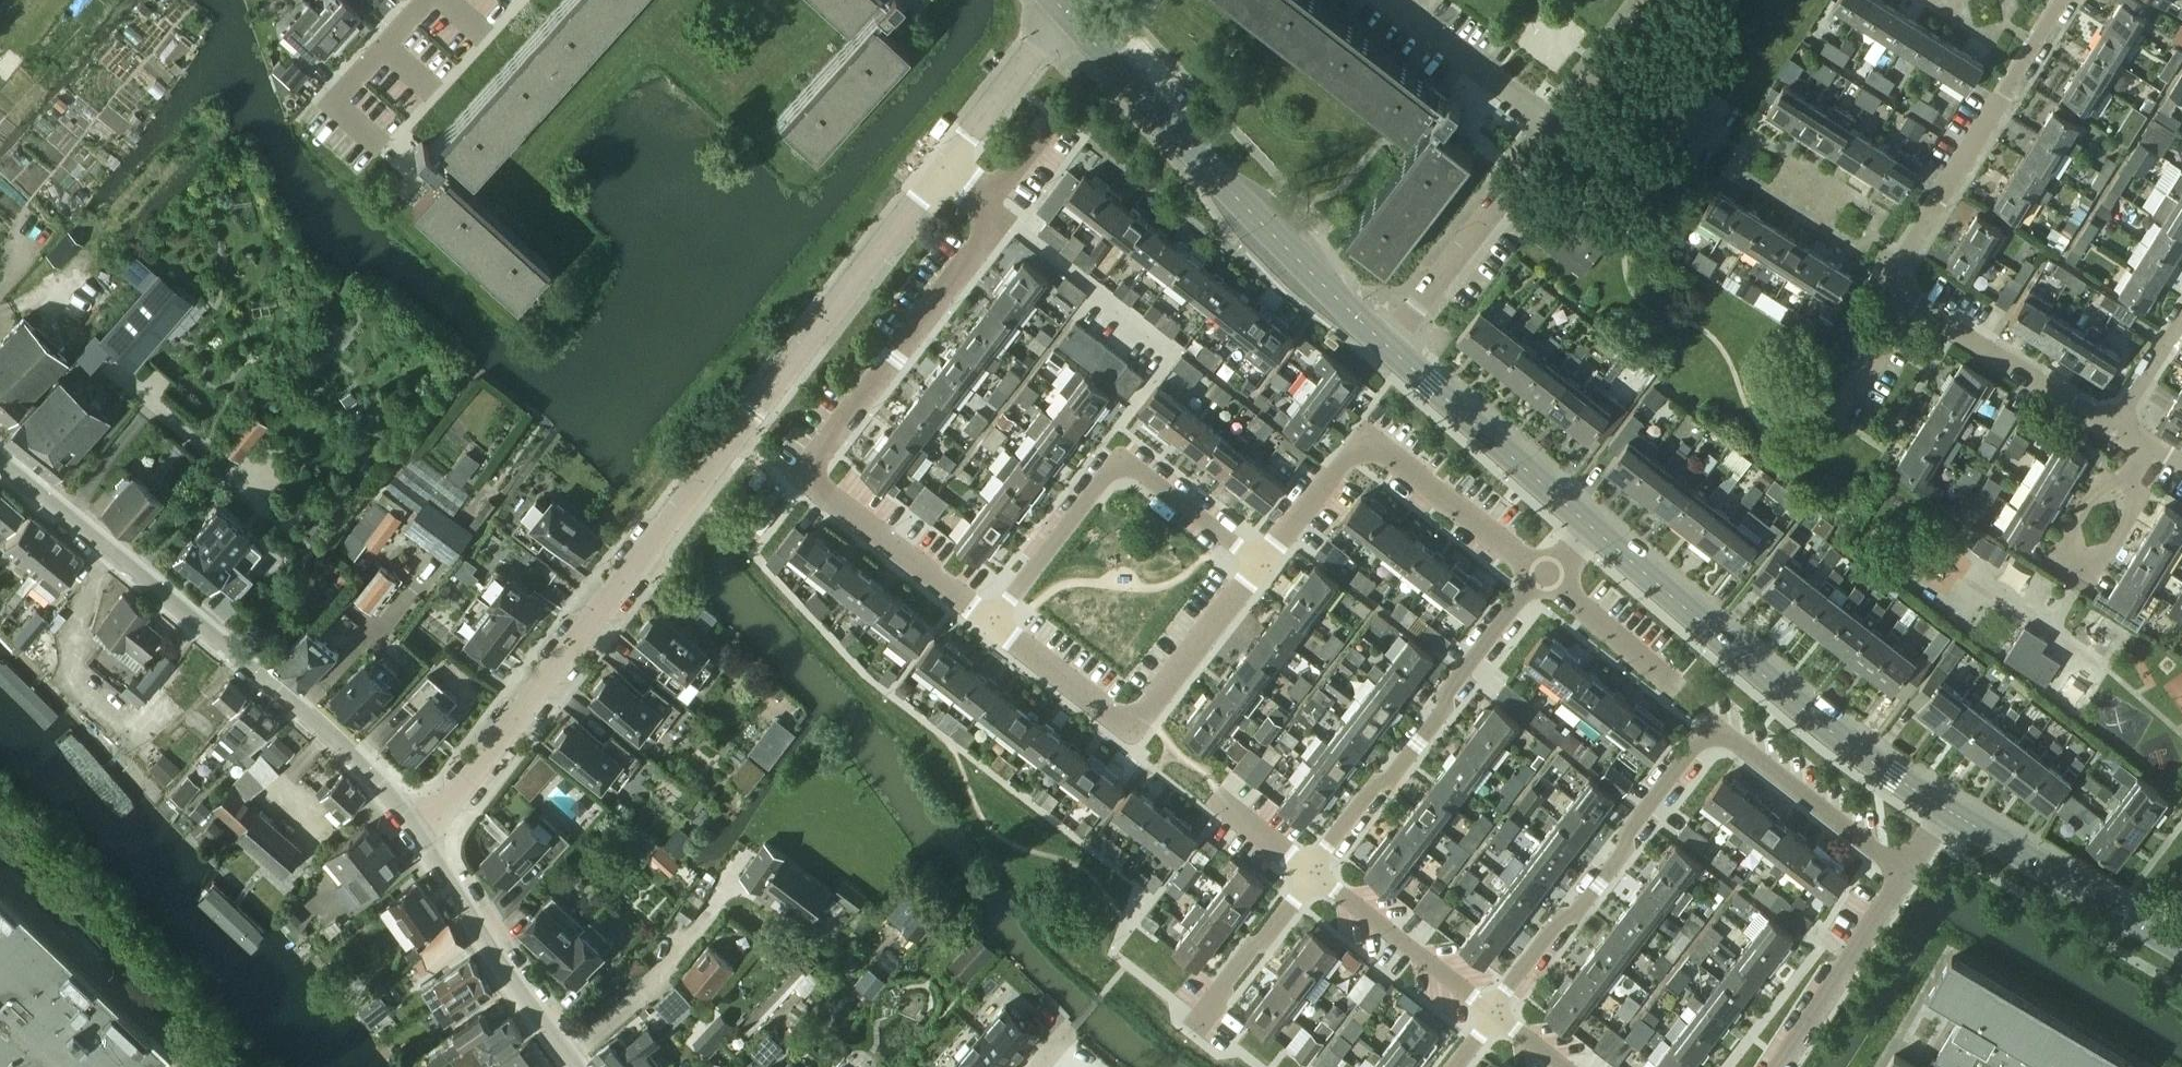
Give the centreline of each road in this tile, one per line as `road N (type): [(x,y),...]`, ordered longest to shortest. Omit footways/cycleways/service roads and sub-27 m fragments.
road 1 (tertiary): [(413,836),(470,782),(946,161)]
road 2 (residential): [(989,622),(817,484),(819,455),(976,241),(997,199)]
road 3 (unclassified): [(413,836),(363,768),(0,460)]
road 4 (tertiary): [(1389,347),(1066,12)]
road 5 (tertiary): [(1946,812),(1859,753),(1585,523)]
road 6 (residential): [(1544,574),(1363,437),(1259,563)]
road 7 (residential): [(1259,563),(1135,725),(989,622)]
road 8 (residential): [(1314,874),(1544,574)]
road 9 (residential): [(989,622),(1106,475),(1129,468),(1259,563)]
road 10 (residential): [(1495,1014),(1562,922),(1582,909),(1627,850),(1627,833),(1713,723)]
road 11 (residential): [(1921,292),(1898,278),(2065,0)]
road 12 (residential): [(2136,426),(2062,546),(2098,571),(2172,448)]
road 13 (tertiary): [(580,1066),(413,836)]
road 14 (residential): [(1389,347),(1554,128)]
road 15 (tertiary): [(2181,949),(1946,812)]
road 16 (tertiary): [(1585,523),(1389,347)]
road 17 (residential): [(1909,871),(1713,723)]
road 18 (residential): [(2128,420),(1921,292)]
road 19 (residential): [(1782,1066),(1909,871)]
road 20 (residential): [(1495,1014),(1314,874)]
road 21 (residential): [(1554,128),(1385,0)]
road 22 (residential): [(380,145),(331,105),(423,0)]
road 23 (tertiary): [(946,161),(1066,12)]
road 24 (residential): [(1678,685),(1544,574)]
road 25 (residential): [(1214,1008),(1314,874)]
road 26 (residential): [(1554,128),(1653,0)]
road 27 (residential): [(1921,292),(1841,409)]
road 28 (residential): [(1314,874),(1214,791)]

